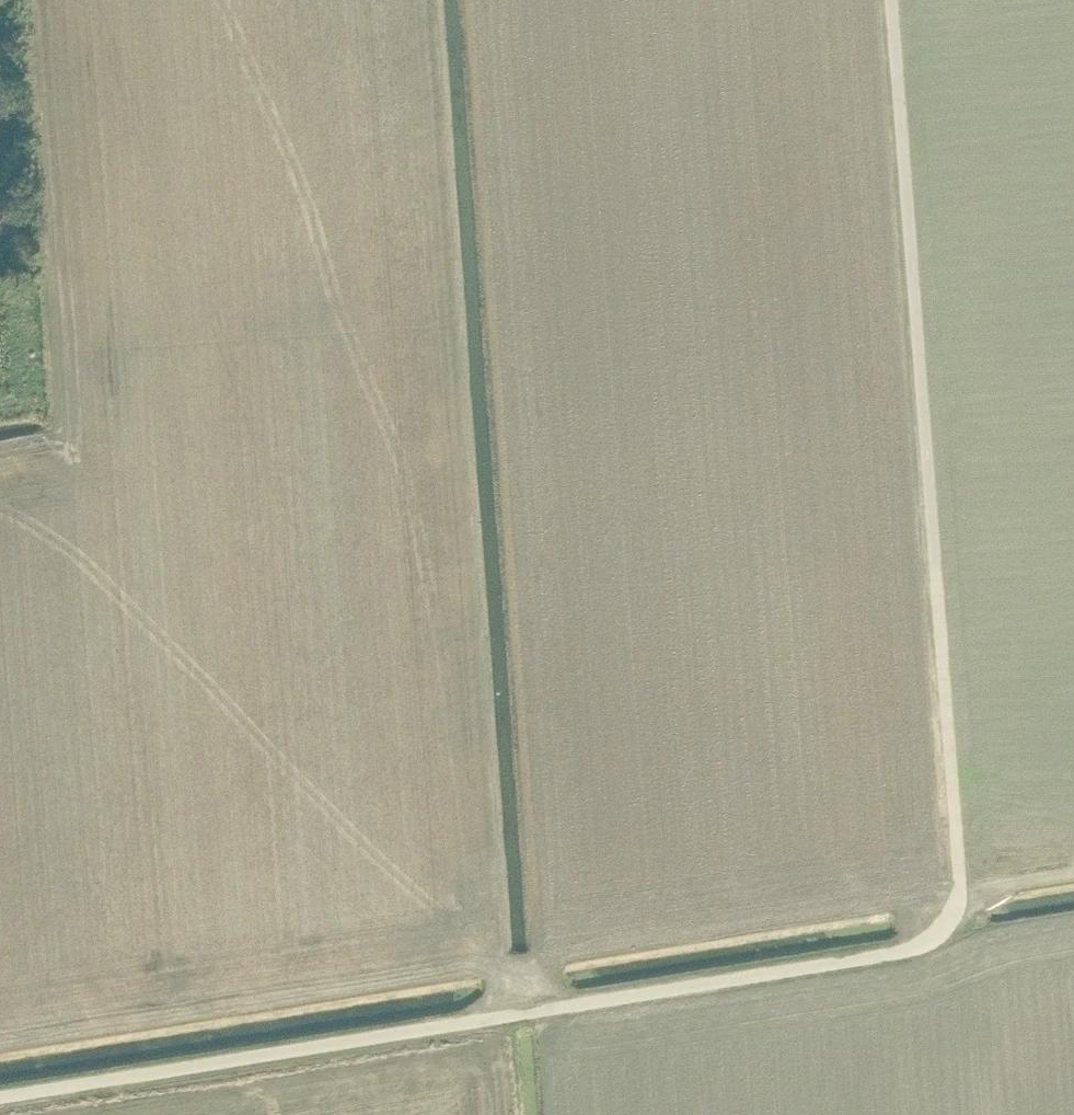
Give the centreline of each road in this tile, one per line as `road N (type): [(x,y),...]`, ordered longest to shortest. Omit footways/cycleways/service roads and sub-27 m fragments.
road 1 (track): [(0,1097),(893,954),(941,929),(953,910),(957,862),(890,0)]

